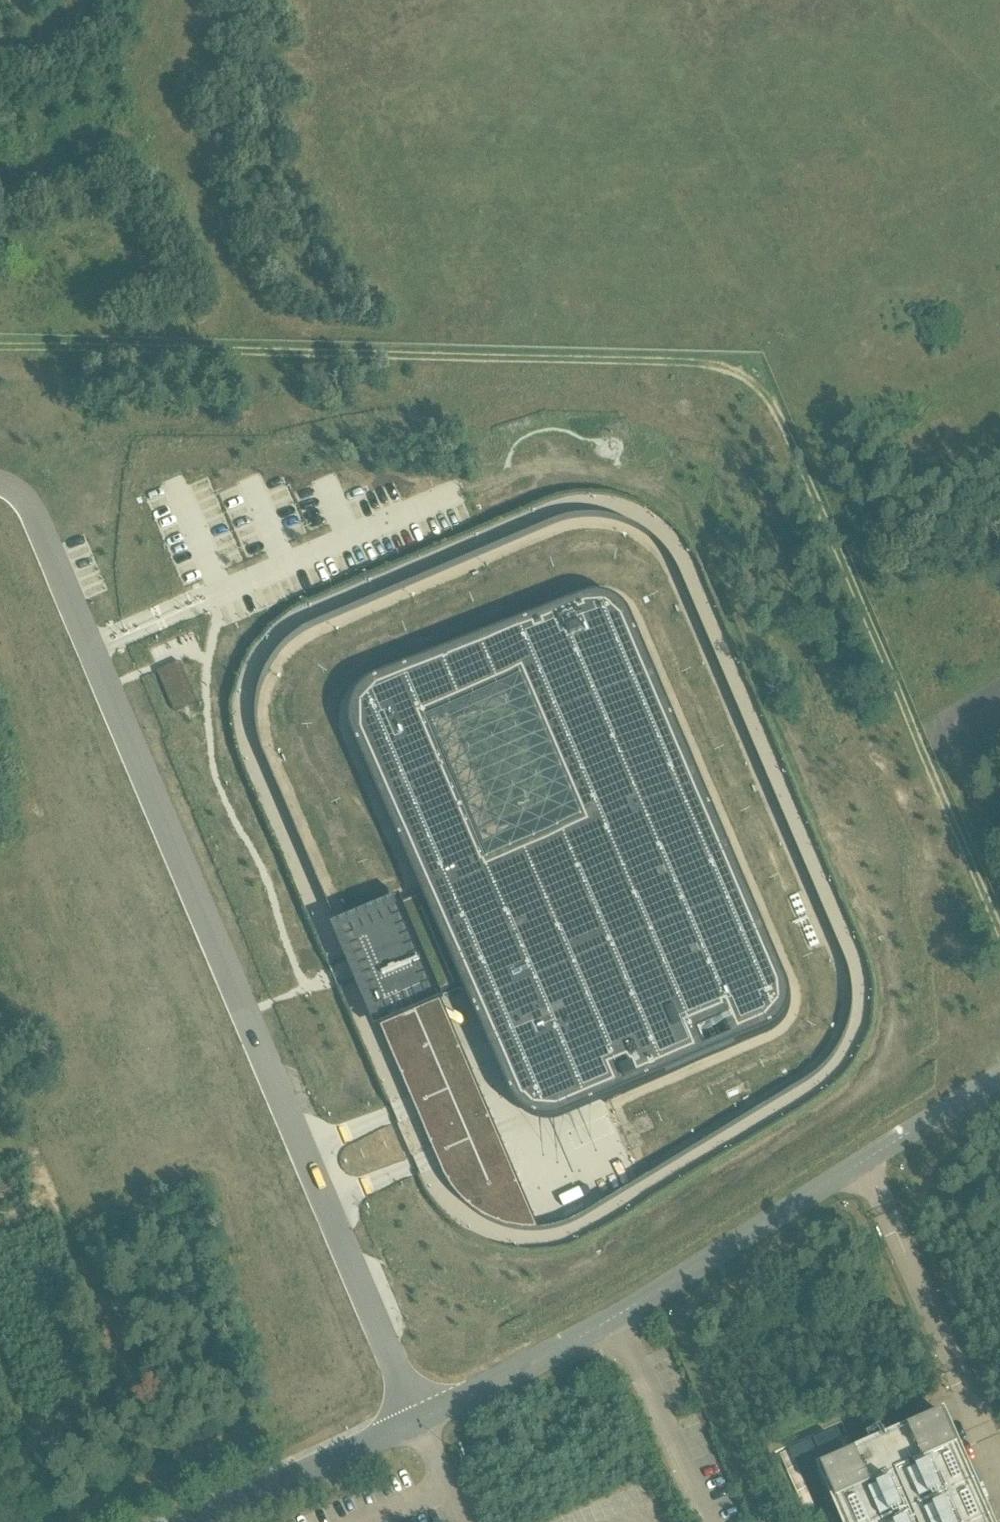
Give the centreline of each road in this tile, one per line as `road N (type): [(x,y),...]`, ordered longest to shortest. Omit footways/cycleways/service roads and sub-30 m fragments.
road 1 (track): [(0,349),(700,362),(738,373),(781,421),(999,934)]

